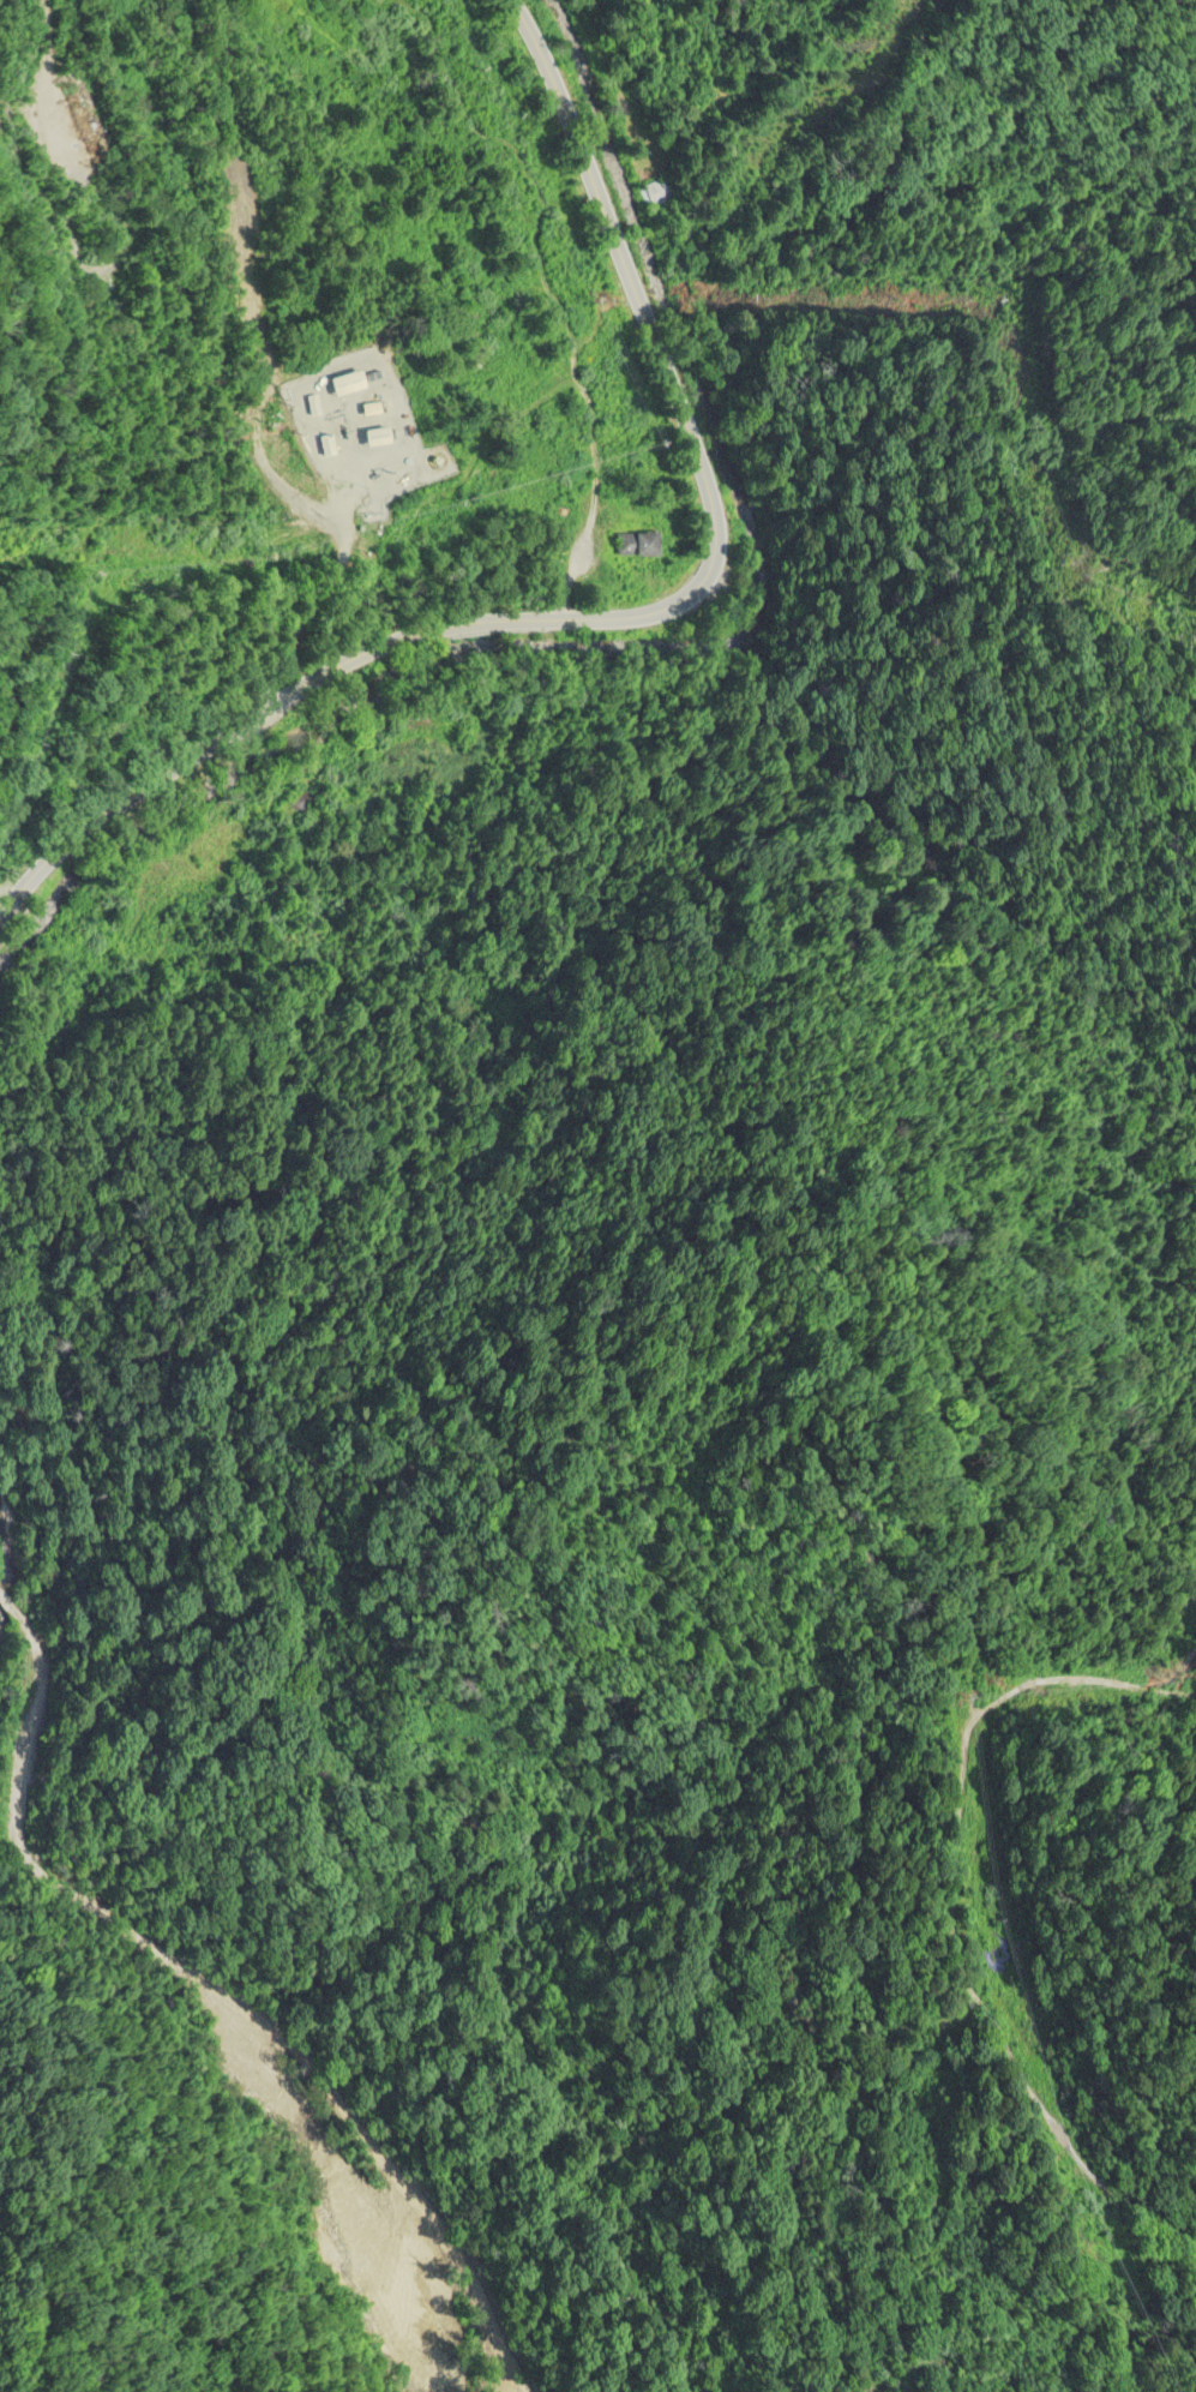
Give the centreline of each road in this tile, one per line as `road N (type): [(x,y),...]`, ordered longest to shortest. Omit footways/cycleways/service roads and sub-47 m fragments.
road 1 (secondary): [(0,907),(92,813),(359,654),(497,623),(647,617),(693,584),(707,528),(686,445),(564,126),(503,0)]

